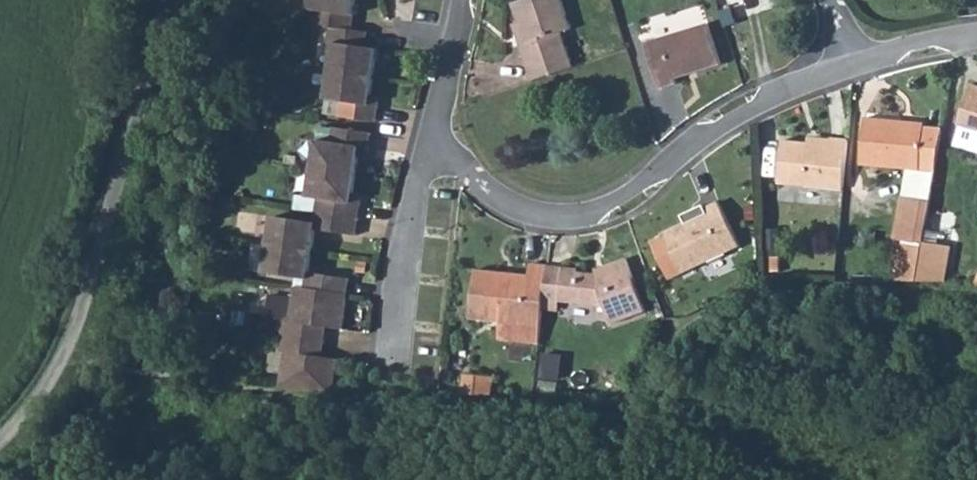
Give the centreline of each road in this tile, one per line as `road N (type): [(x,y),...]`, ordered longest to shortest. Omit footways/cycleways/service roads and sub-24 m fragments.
road 1 (residential): [(436,139),(494,196),(519,209),(548,217),(598,213),(633,198),(745,108),(854,56)]
road 2 (unclassified): [(0,440),(65,350),(173,0)]
road 3 (residential): [(436,139),(408,259),(402,346)]
road 4 (residential): [(463,0),(436,139)]
road 5 (residential): [(854,56),(976,33)]

